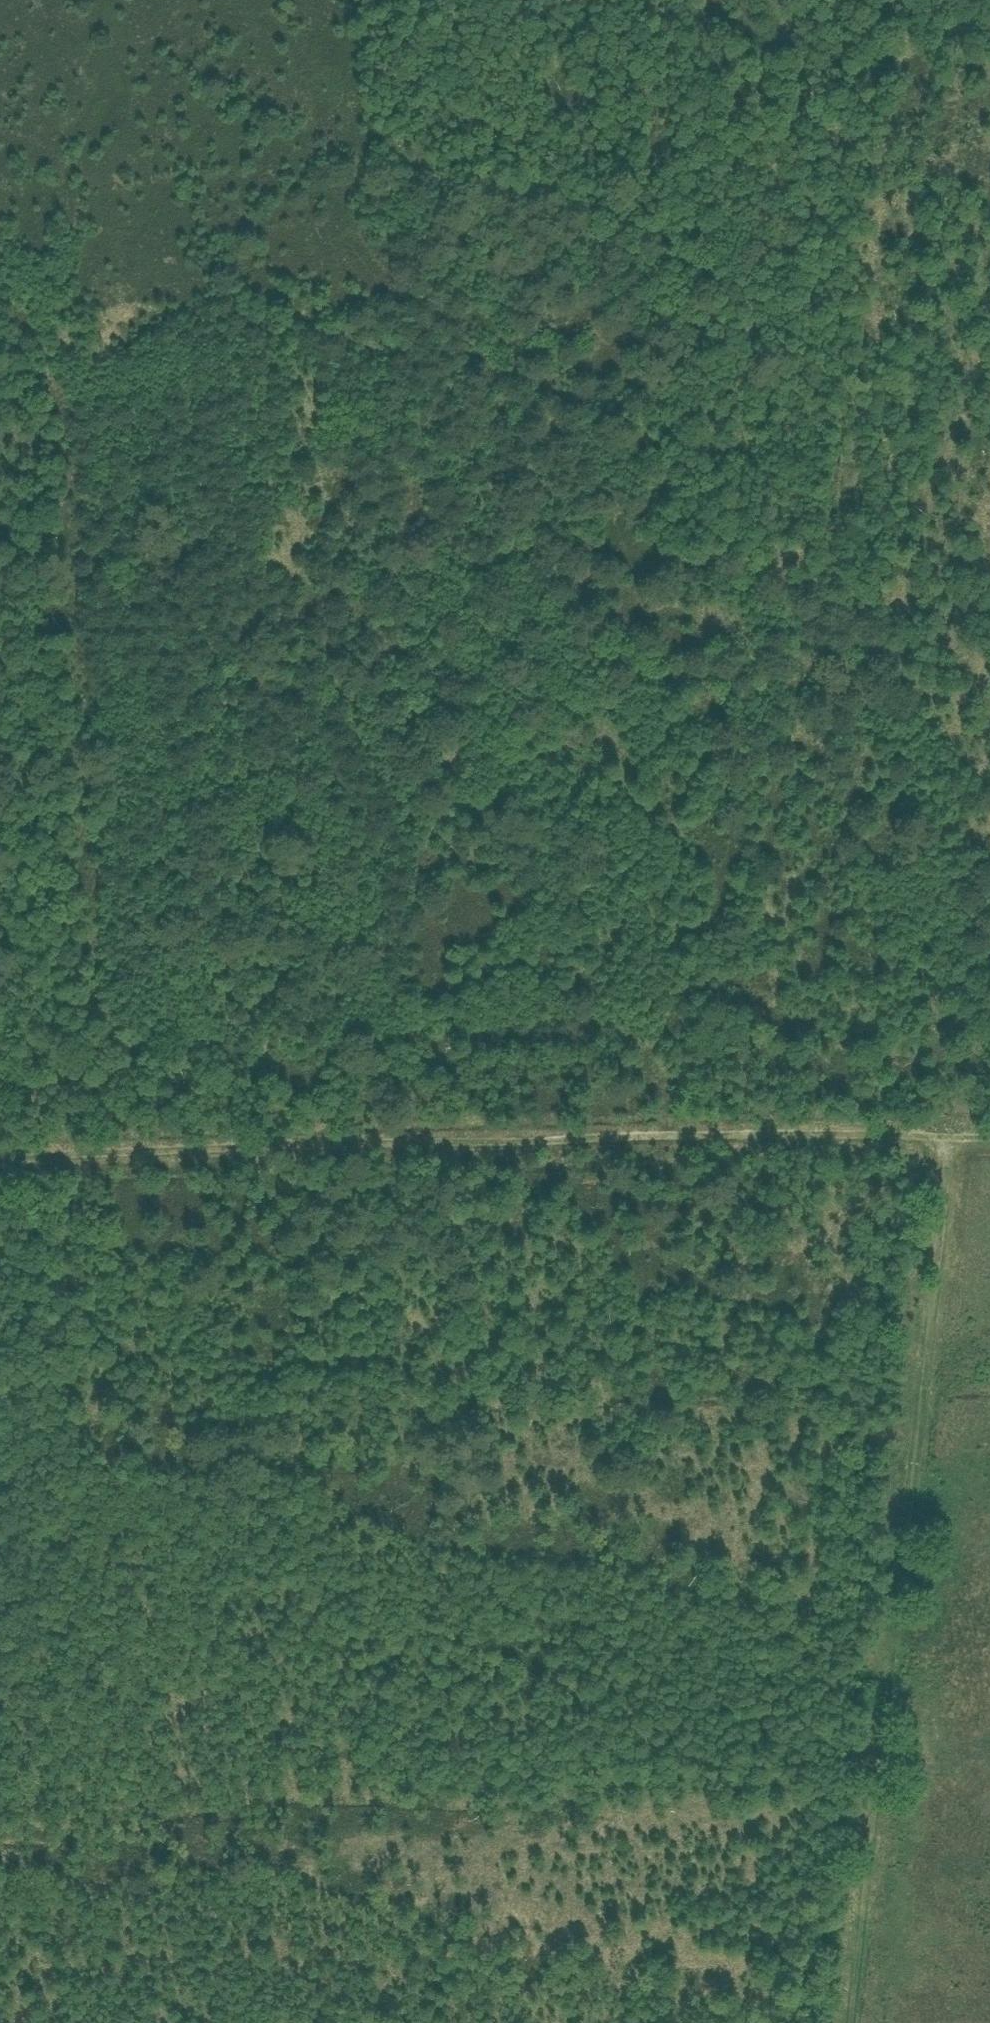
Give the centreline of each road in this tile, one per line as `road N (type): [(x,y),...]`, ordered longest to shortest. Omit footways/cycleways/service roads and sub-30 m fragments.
road 1 (track): [(0,1155),(989,1156)]
road 2 (track): [(838,2022),(938,1159)]

